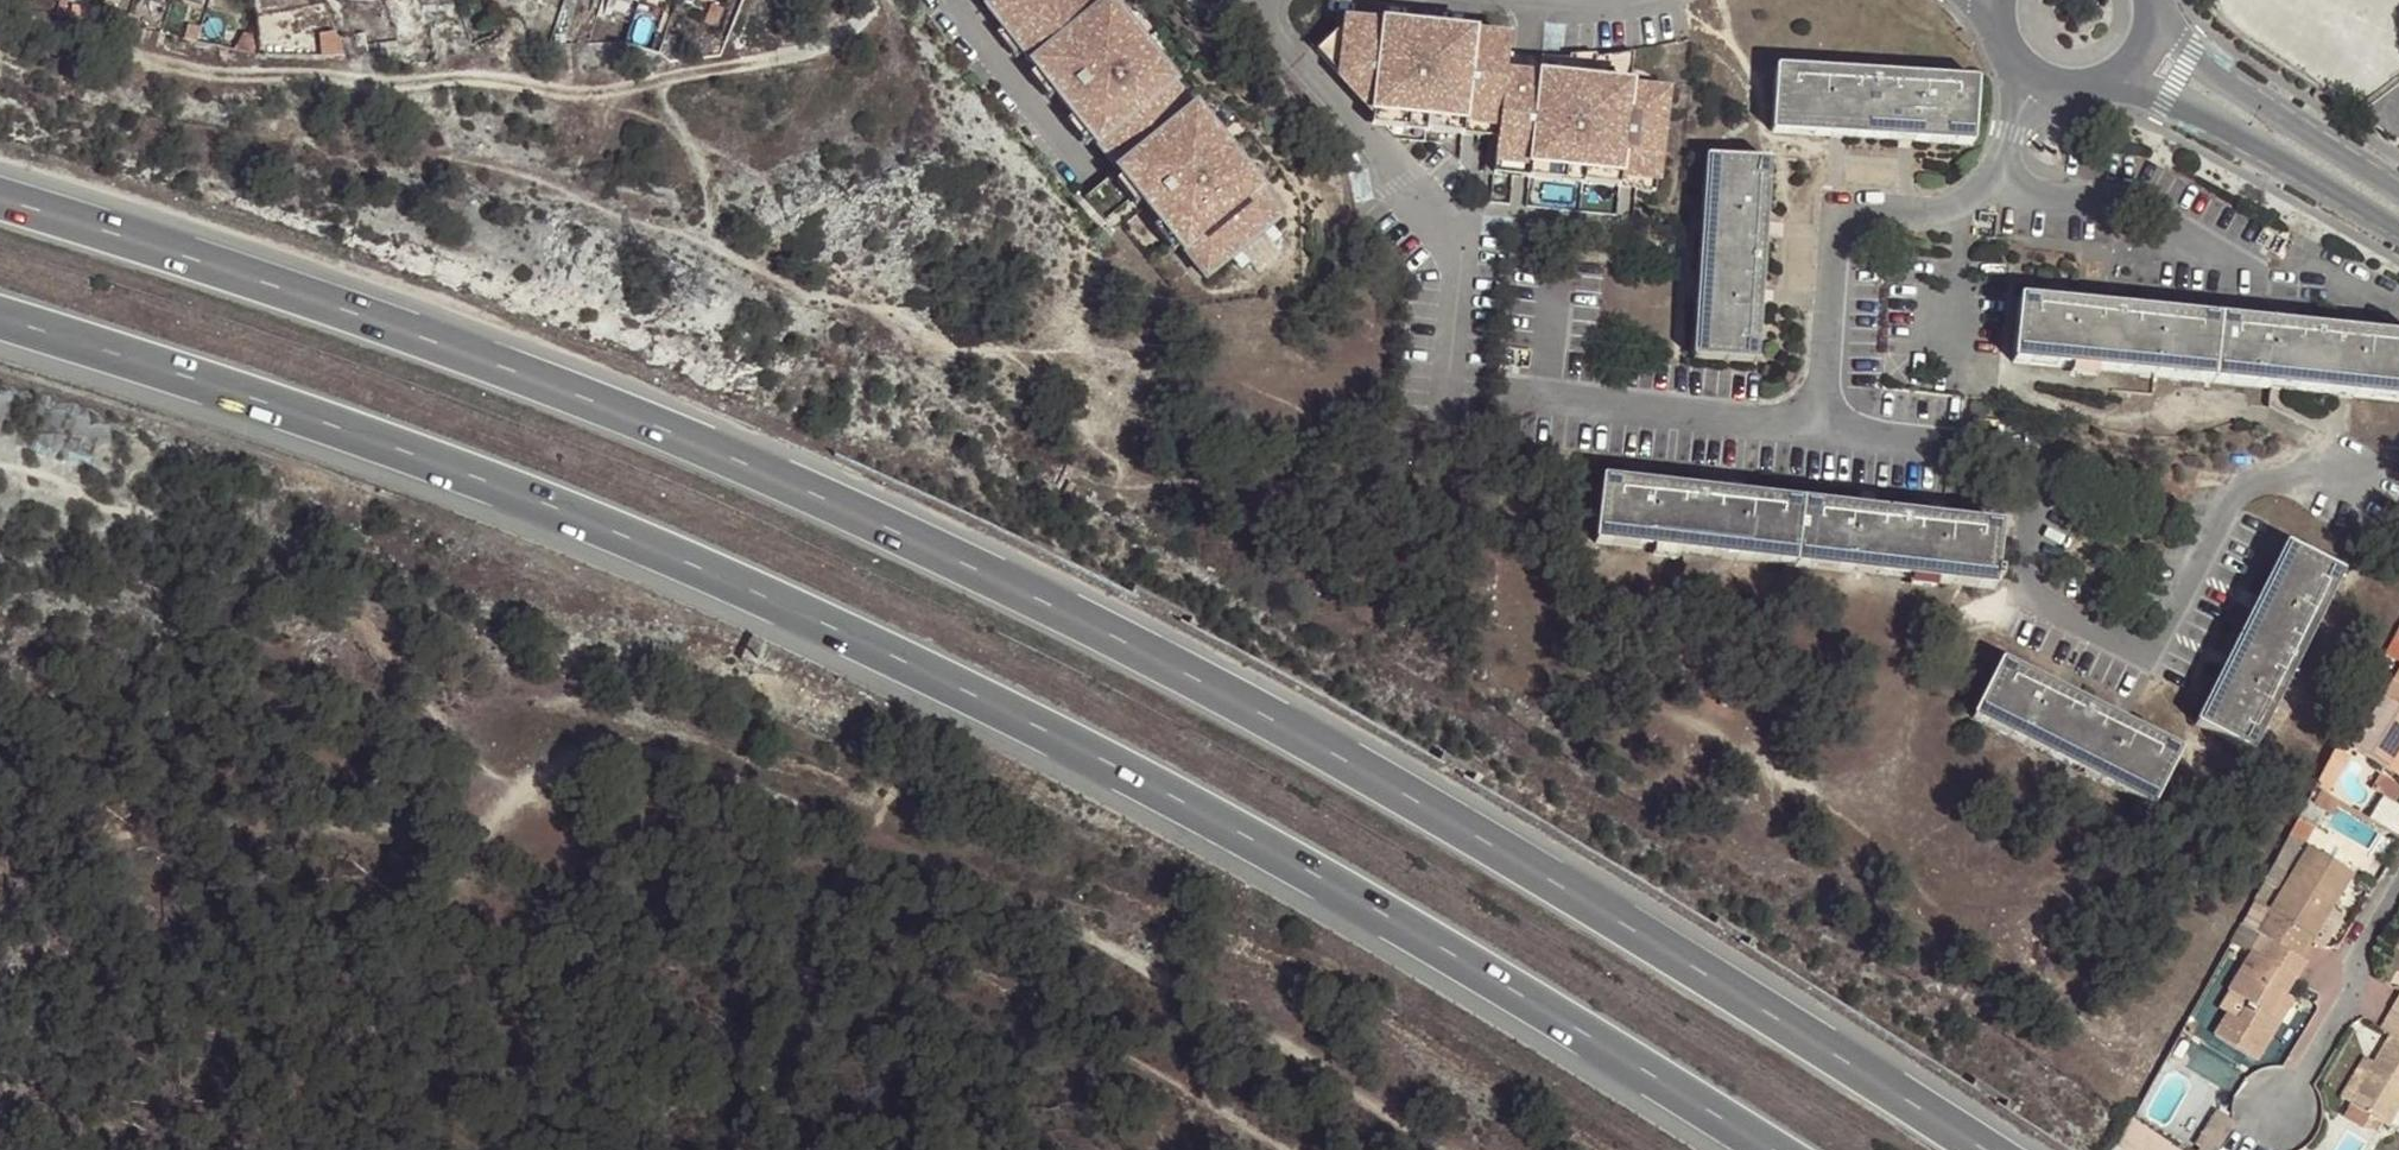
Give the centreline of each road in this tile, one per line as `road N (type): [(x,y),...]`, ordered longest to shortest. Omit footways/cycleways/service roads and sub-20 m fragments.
road 1 (motorway): [(1983,1149),(1611,913),(1275,721),(958,562),(603,403),(176,251),(0,199)]
road 2 (motorway): [(0,319),(146,362),(580,517),(921,669),(1233,828),(1548,1010),(1768,1149)]
road 3 (track): [(1468,1149),(1164,943),(761,771),(641,752),(584,745),(523,785),(477,841),(241,824),(104,852),(0,929)]
road 4 (track): [(0,469),(24,466),(166,519),(349,609),(495,775),(523,785)]
road 5 (secondary): [(2107,81),(2172,96),(2398,229)]
road 6 (secondary): [(2398,191),(2217,78),(2190,57),(2156,8)]
road 7 (residential): [(2261,1114),(2353,984),(2360,936),(2398,874)]
road 8 (secondary): [(1994,19),(2003,44),(2040,80),(2062,87),(2107,81)]

